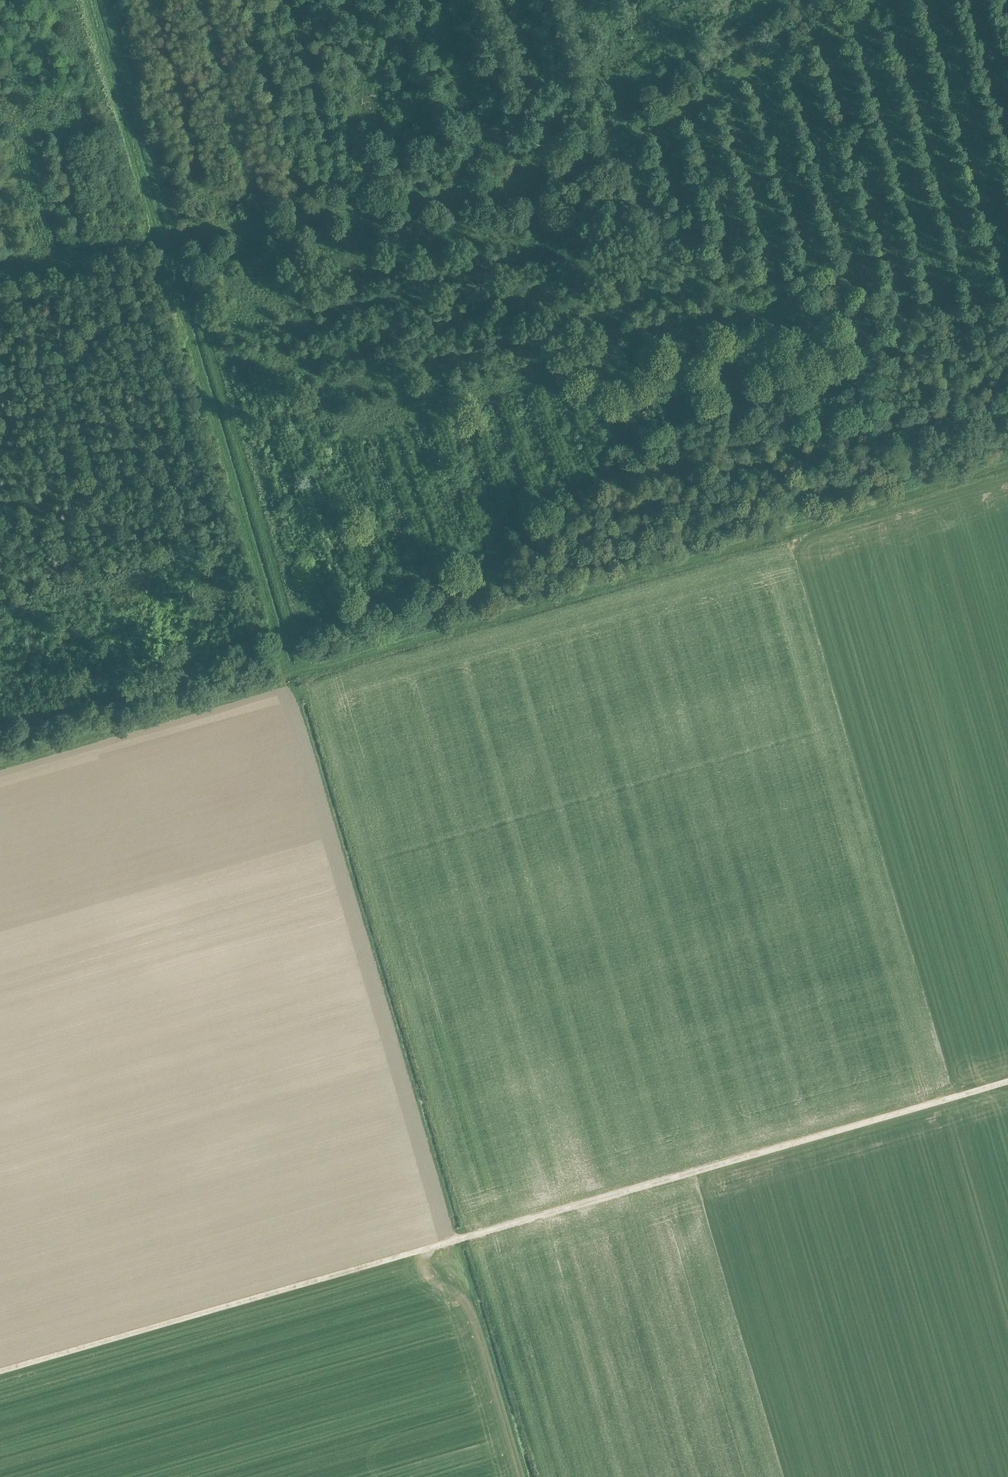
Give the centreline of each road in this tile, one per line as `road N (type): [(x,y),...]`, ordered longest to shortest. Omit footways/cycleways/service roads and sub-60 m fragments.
road 1 (track): [(0,278),(168,240),(518,184),(655,125),(883,0)]
road 2 (track): [(484,193),(576,194),(646,210),(1007,331)]

